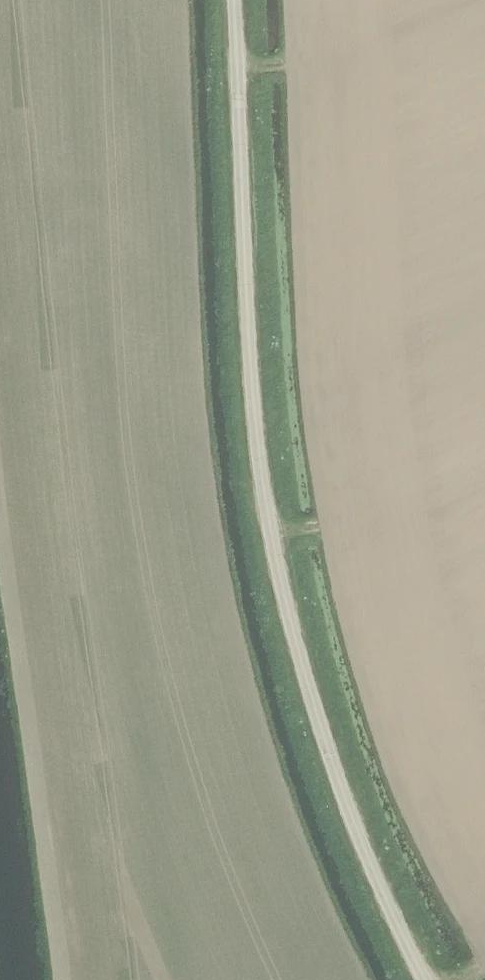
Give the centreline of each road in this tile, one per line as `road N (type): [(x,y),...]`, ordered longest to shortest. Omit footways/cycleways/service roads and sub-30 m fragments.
road 1 (unclassified): [(426,979),(363,842),(288,609),(253,392),(232,0)]

